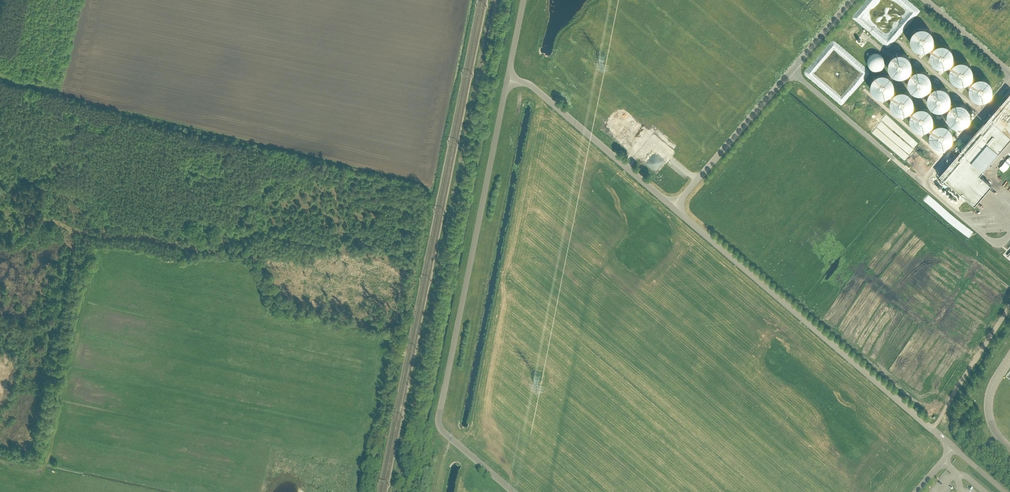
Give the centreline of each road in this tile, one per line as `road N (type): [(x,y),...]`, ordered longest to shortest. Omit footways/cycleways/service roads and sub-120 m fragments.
road 1 (track): [(0,207),(129,241),(245,247),(308,267),(325,257),(384,266),(402,278),(393,326),(359,323),(345,310),(283,295),(269,273)]
road 2 (unclassified): [(512,491),(438,424),(508,79)]
road 3 (tertiary): [(953,448),(675,208)]
road 4 (tertiary): [(675,208),(853,0)]
road 5 (unclassified): [(675,208),(528,84),(508,79)]
road 6 (track): [(76,337),(44,468),(0,459)]

